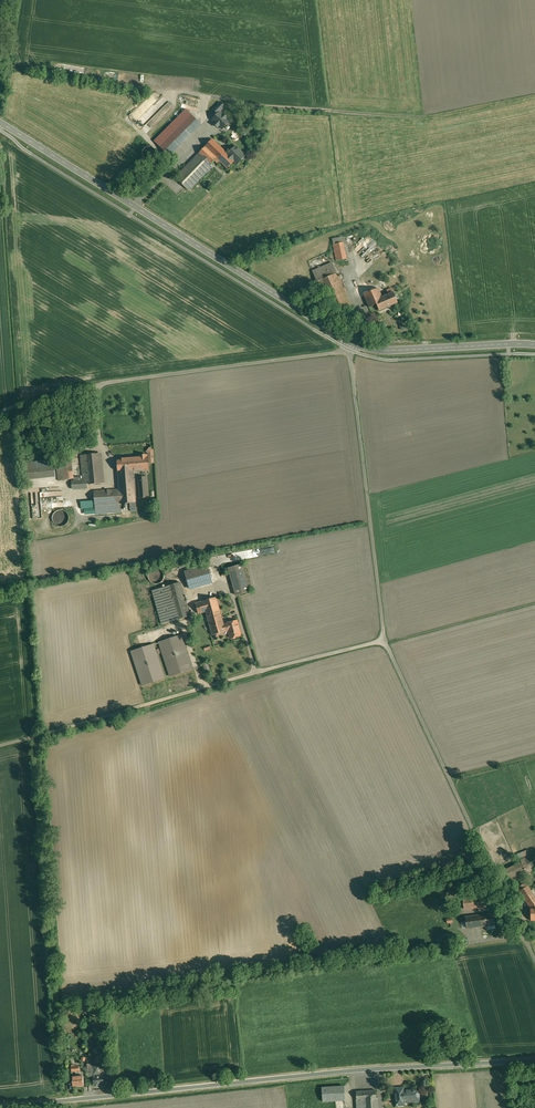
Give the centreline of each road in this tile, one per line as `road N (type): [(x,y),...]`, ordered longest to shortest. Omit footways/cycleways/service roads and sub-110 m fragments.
road 1 (tertiary): [(534,1060),(0,1107)]
road 2 (tertiary): [(353,342),(0,121)]
road 3 (unclassified): [(384,639),(0,745)]
road 4 (unclassified): [(0,414),(97,385),(350,350)]
road 5 (unclassified): [(384,639),(534,960)]
road 6 (unclassified): [(350,350),(384,639)]
road 7 (tertiary): [(534,347),(353,342)]

